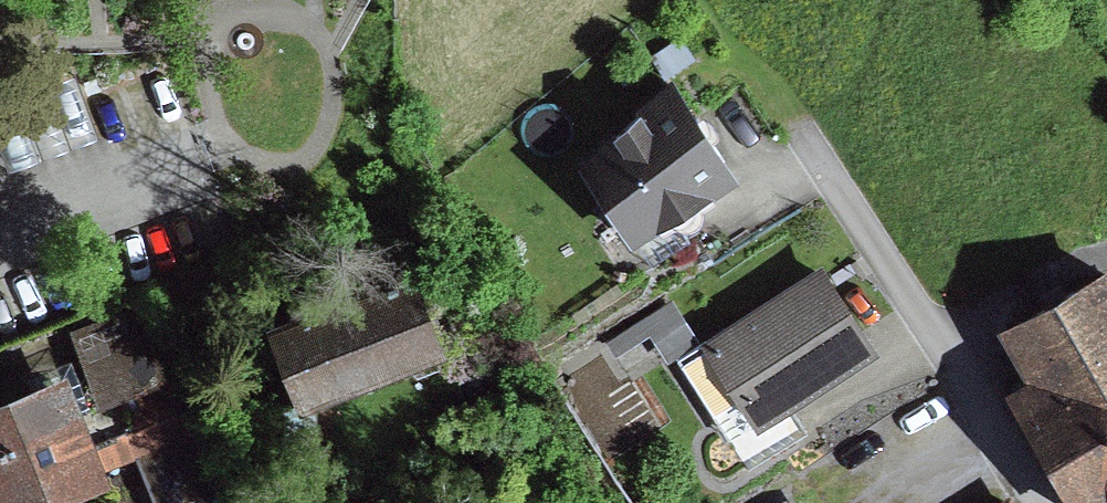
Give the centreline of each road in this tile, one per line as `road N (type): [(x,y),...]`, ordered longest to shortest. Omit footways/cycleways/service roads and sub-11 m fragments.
road 1 (residential): [(1040,502),(1002,463),(811,147)]

